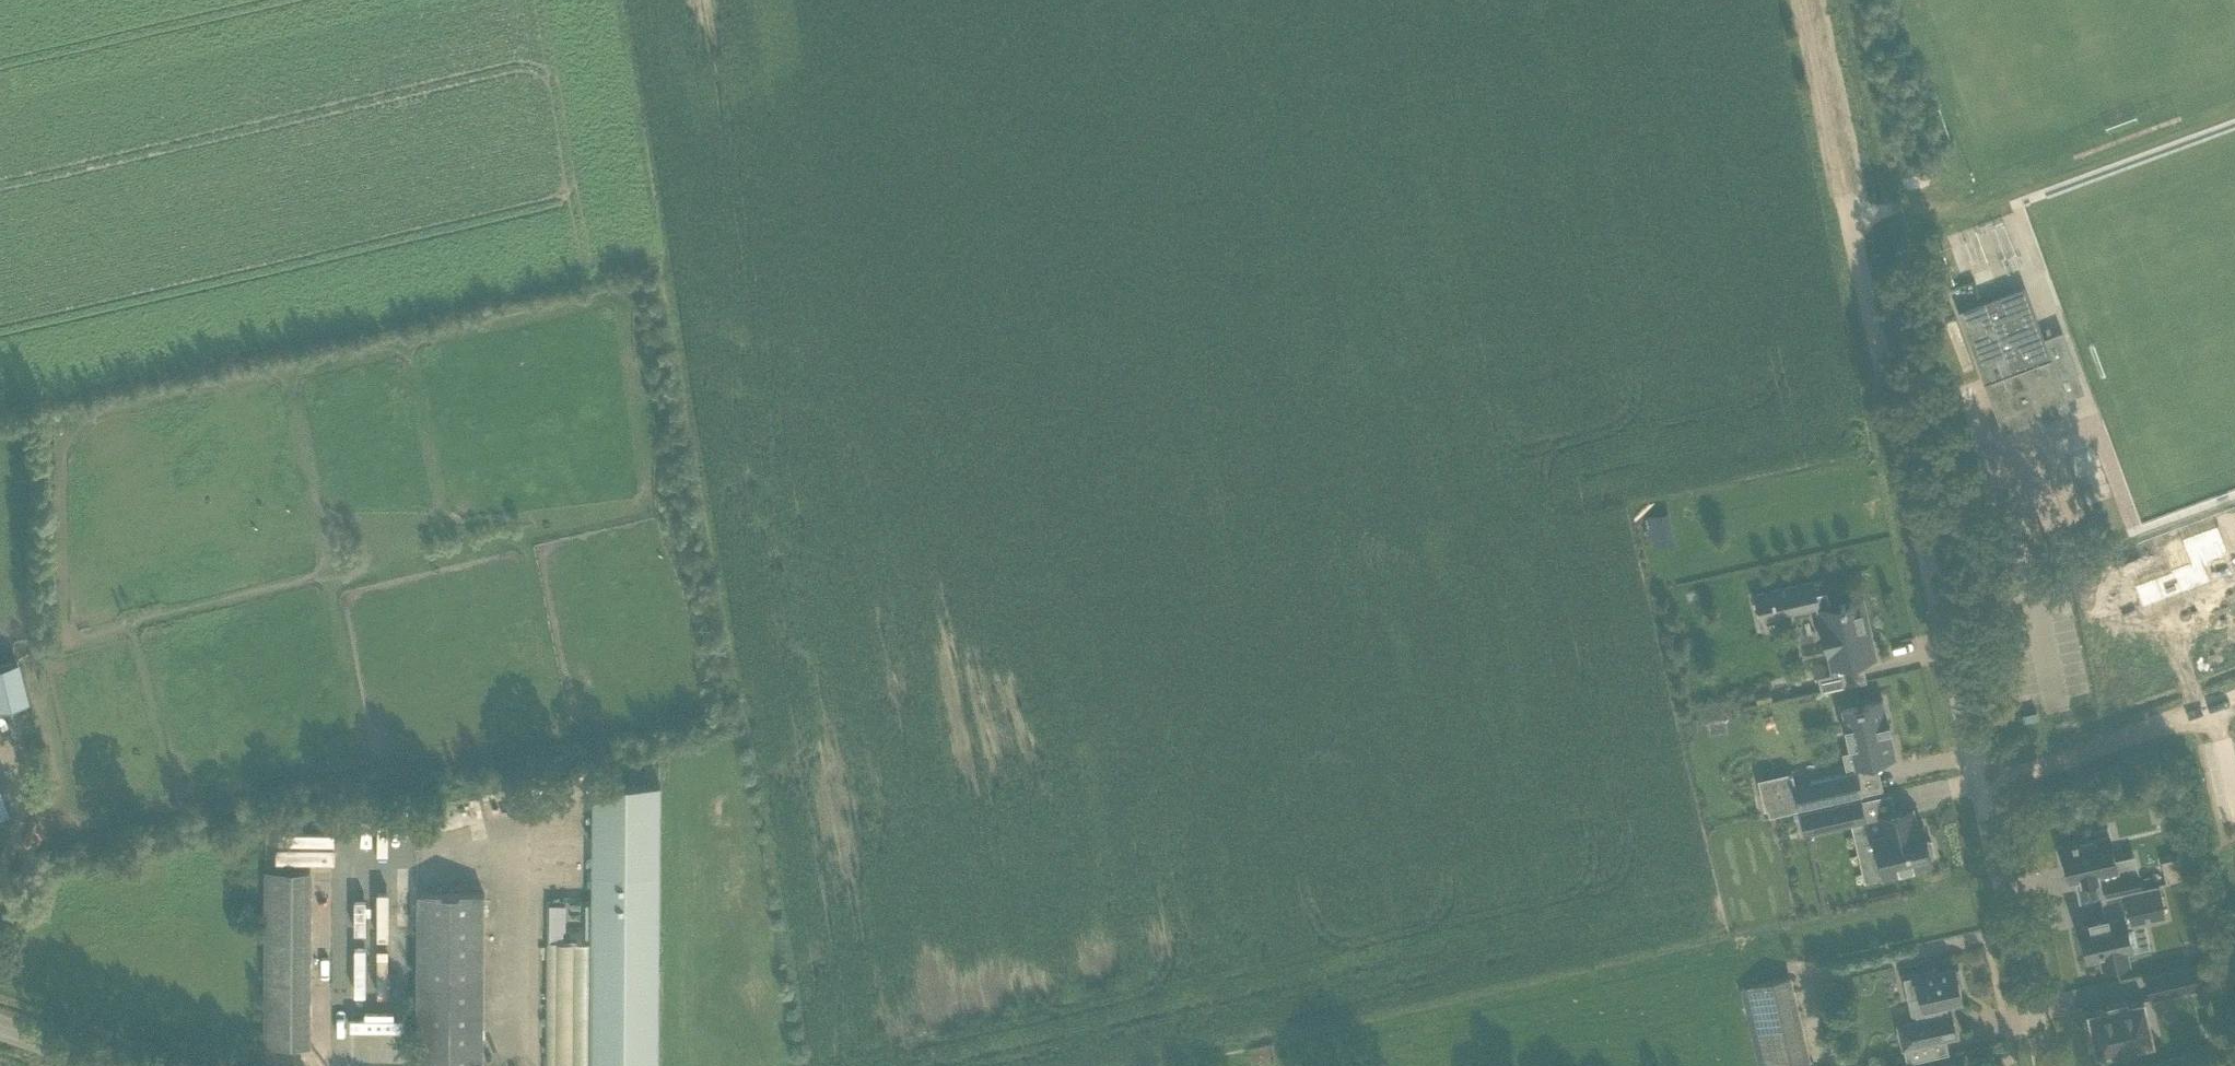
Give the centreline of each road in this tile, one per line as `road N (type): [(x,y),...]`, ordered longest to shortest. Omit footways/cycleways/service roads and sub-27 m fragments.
road 1 (unclassified): [(1980,781),(1850,218)]
road 2 (unclassified): [(2047,1065),(1980,781)]
road 3 (residential): [(1980,781),(2208,707)]
road 4 (track): [(1850,218),(1805,0)]

